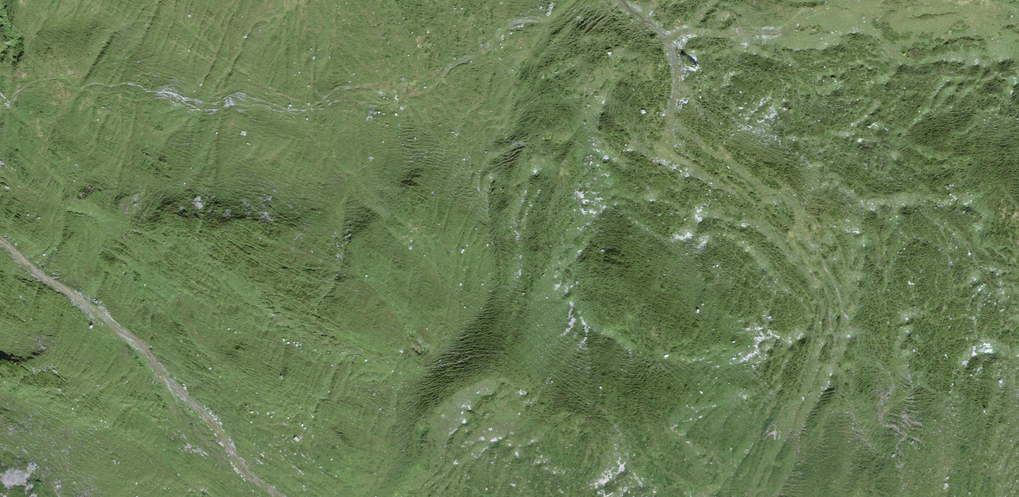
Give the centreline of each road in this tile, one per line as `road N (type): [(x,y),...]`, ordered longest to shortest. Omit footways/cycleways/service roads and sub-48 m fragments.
road 1 (track): [(279,496),(241,467),(212,421),(137,346),(0,242)]
road 2 (track): [(335,91),(426,91),(509,24),(549,20),(574,0)]
road 3 (track): [(621,0),(670,44),(676,91),(665,147),(674,158)]
road 4 (track): [(667,39),(687,31),(782,30),(836,0)]

